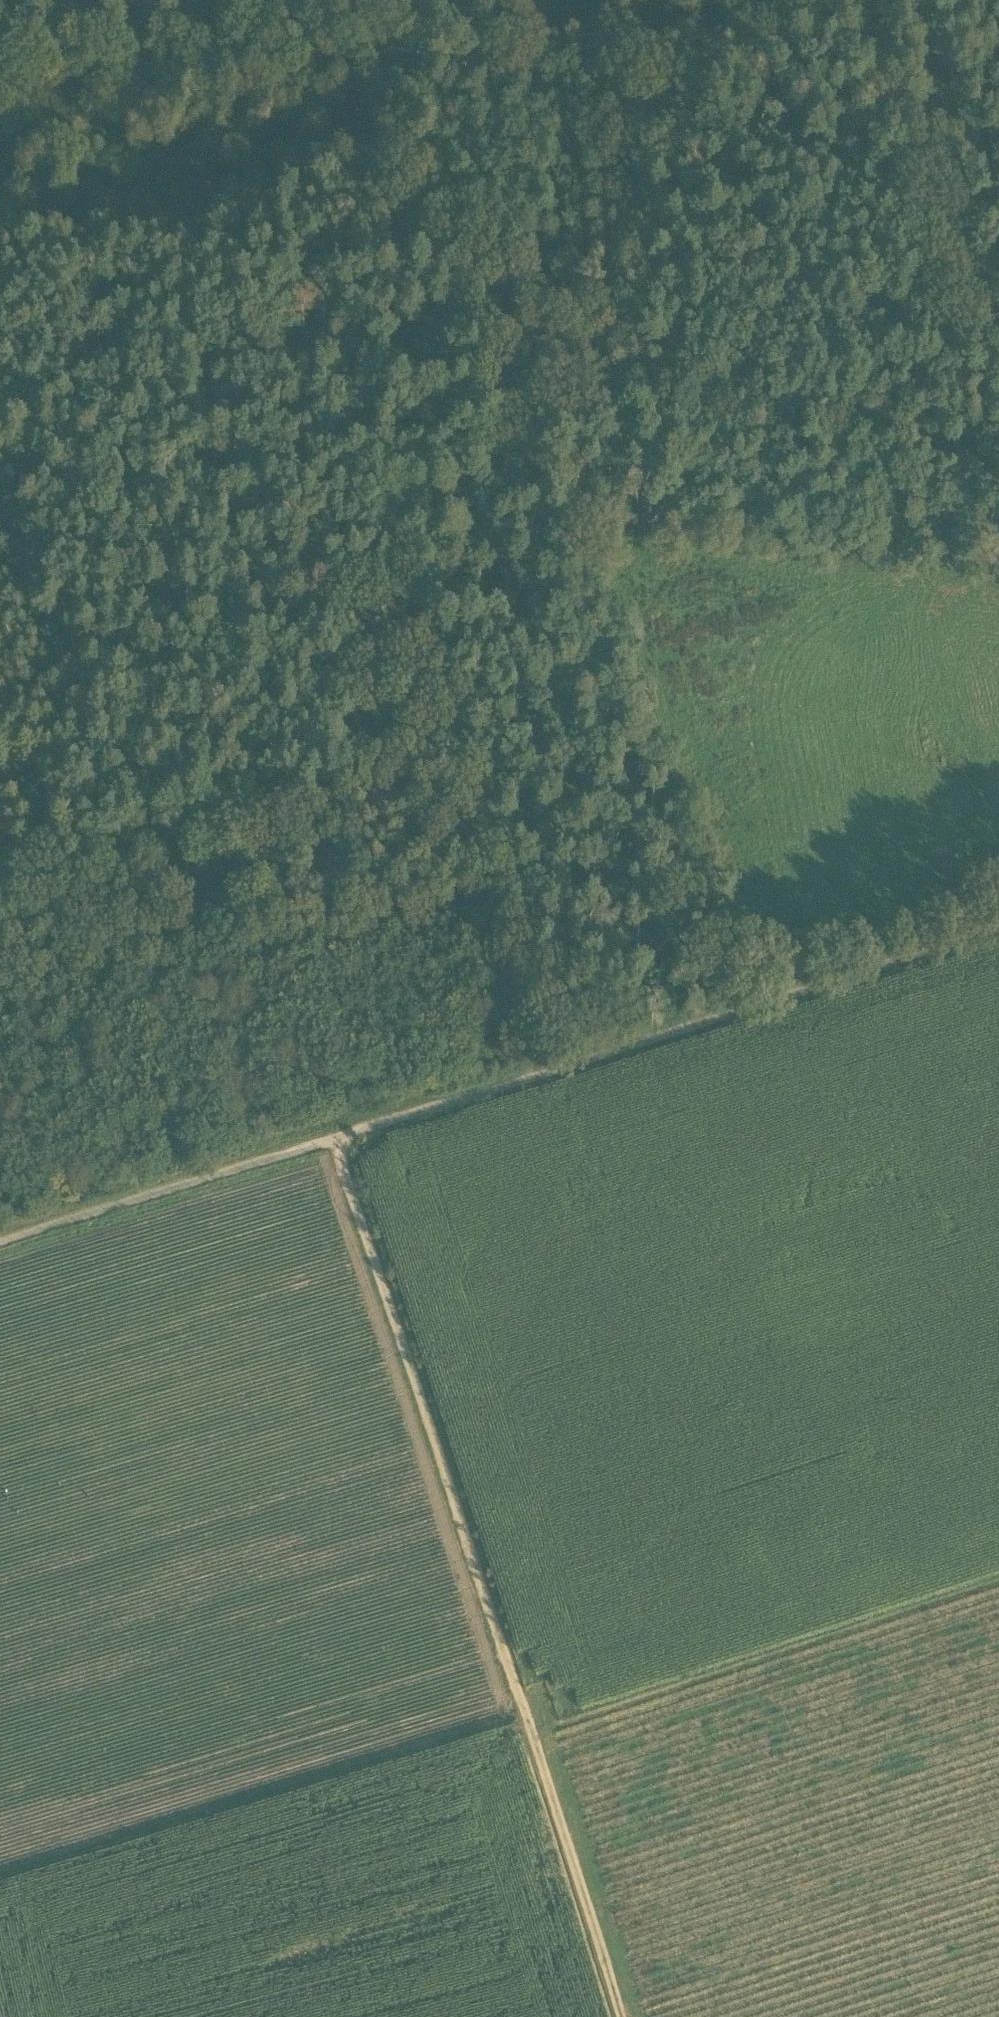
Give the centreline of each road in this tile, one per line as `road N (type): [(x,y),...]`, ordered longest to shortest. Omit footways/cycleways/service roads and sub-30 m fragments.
road 1 (track): [(364,0),(519,365),(505,478),(463,518),(409,547),(401,600),(577,1057)]
road 2 (track): [(335,1132),(624,2016)]
road 3 (track): [(335,1132),(998,926)]
road 4 (track): [(0,1236),(335,1132)]

